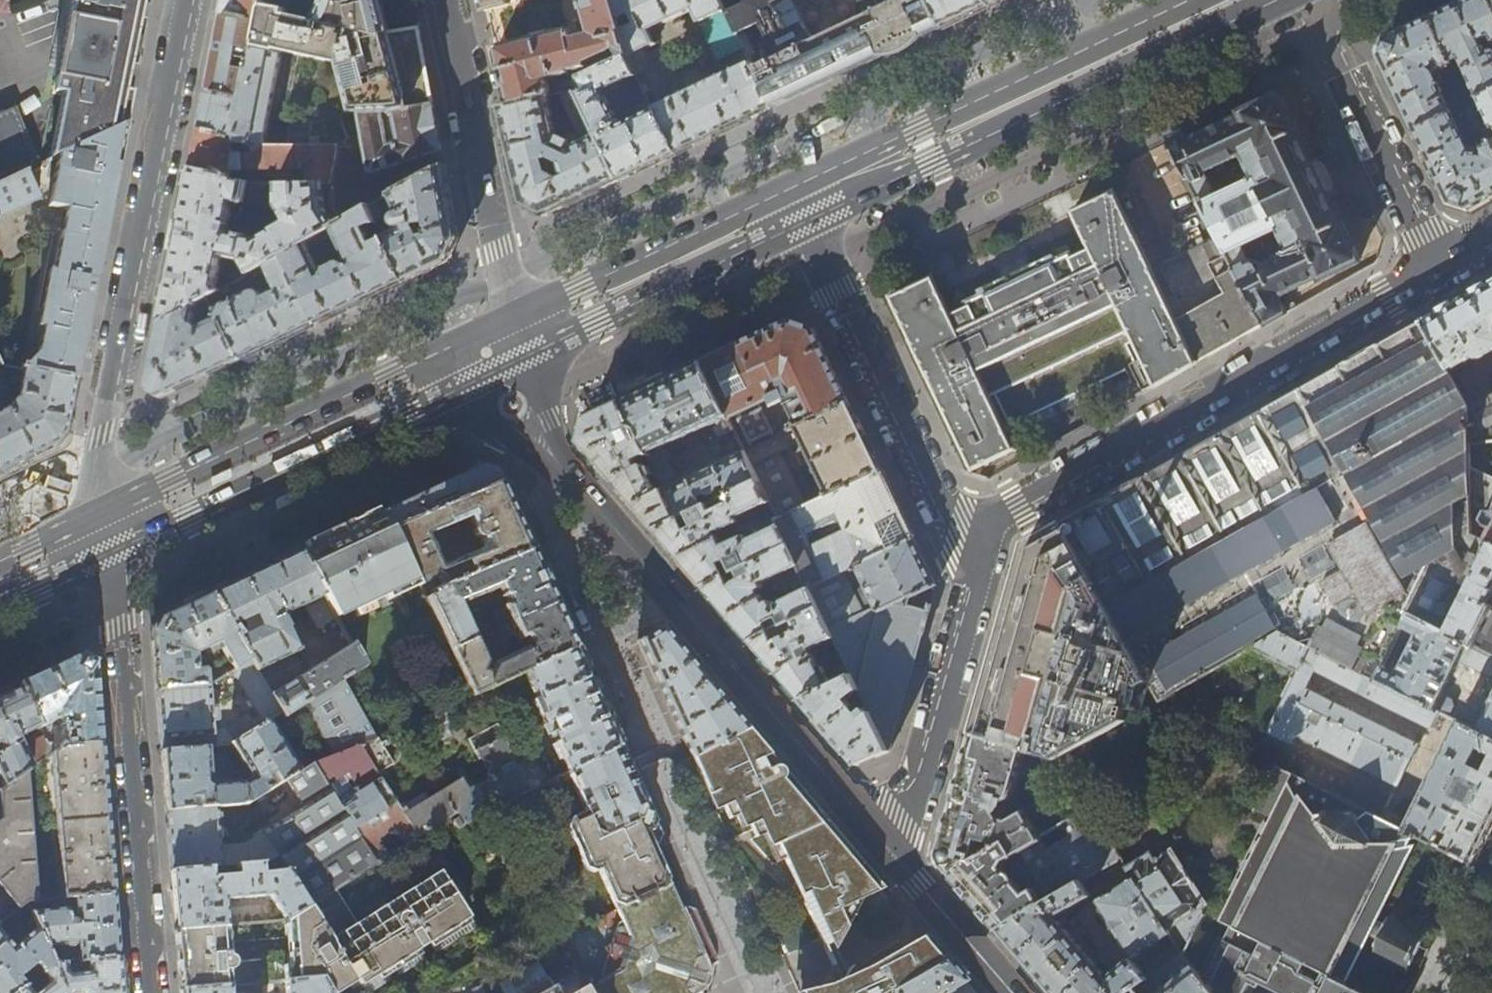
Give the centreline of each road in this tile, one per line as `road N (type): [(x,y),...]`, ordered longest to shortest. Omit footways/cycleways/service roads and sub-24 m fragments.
road 1 (residential): [(1443,265),(1003,521),(989,531),(981,555)]
road 2 (tertiary): [(187,0),(101,435),(106,510)]
road 3 (residential): [(106,510),(151,992)]
road 4 (residential): [(981,555),(957,529),(783,190)]
road 5 (secondary): [(417,363),(106,510)]
road 6 (secondary): [(1079,52),(783,190)]
road 7 (residential): [(885,847),(675,600)]
road 8 (residential): [(885,847),(906,826),(981,555)]
road 9 (secondary): [(783,190),(519,315)]
road 10 (residential): [(1326,25),(1443,265)]
road 11 (residential): [(567,474),(542,503),(606,645)]
road 12 (residential): [(1007,992),(885,847)]
road 13 (residential): [(417,363),(567,474)]
road 14 (tertiary): [(519,315),(478,143)]
road 15 (residential): [(567,474),(519,315)]
road 16 (residential): [(675,600),(567,474)]
road 17 (tertiary): [(478,143),(444,0)]
road 18 (residential): [(478,143),(352,202)]
road 19 (secondary): [(1188,0),(1079,52)]

